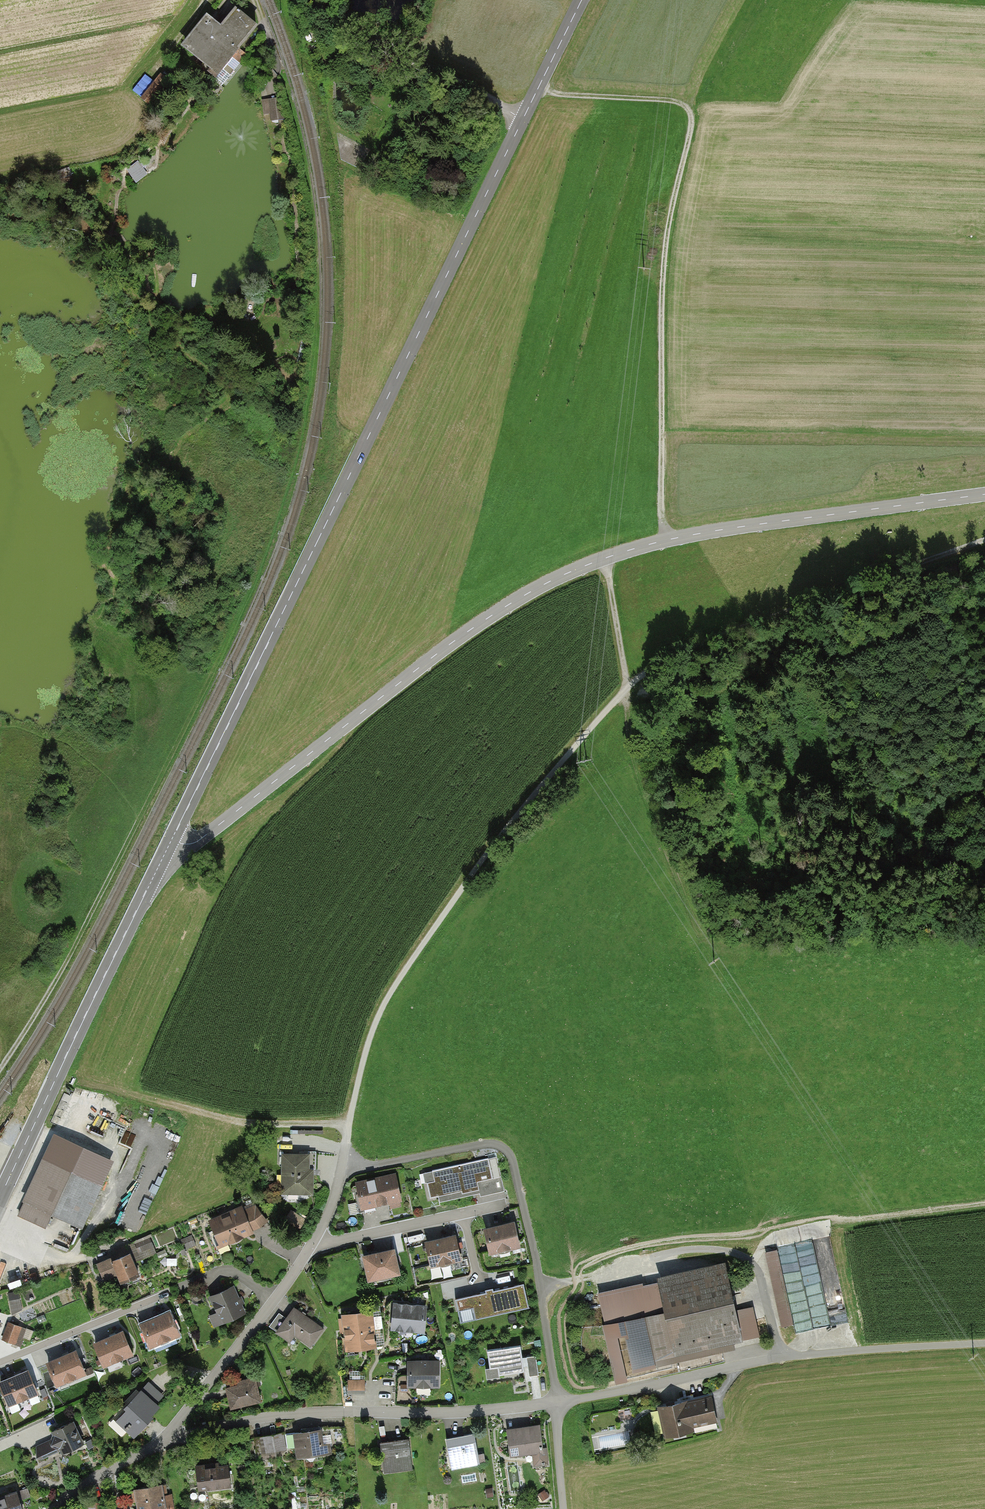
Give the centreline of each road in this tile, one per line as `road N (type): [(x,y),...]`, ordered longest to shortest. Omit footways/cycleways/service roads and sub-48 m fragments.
road 1 (track): [(343,1171),(348,1124),(385,1004),(625,681),(717,623),(984,539)]
road 2 (tertiary): [(172,840),(581,0)]
road 3 (tertiary): [(172,840),(196,842),(434,656),(559,576),(662,541),(984,494)]
road 4 (track): [(538,89),(674,101),(687,108),(692,123),(660,297),(662,541)]
road 5 (track): [(984,1344),(773,1359),(555,1402)]
road 6 (residential): [(555,1402),(536,1258),(507,1150),(487,1144),(343,1171)]
road 7 (tertiary): [(0,1198),(172,840)]
road 8 (residential): [(166,1442),(281,1416),(555,1402)]
road 9 (track): [(607,558),(642,788),(664,865),(699,935)]
road 10 (track): [(57,1076),(244,1122),(348,1124)]
road 11 (track): [(0,1070),(140,818)]
road 12 (residential): [(166,1442),(315,1239)]
road 13 (track): [(312,0),(356,40),(523,118)]
road 14 (residential): [(315,1239),(336,1242),(504,1204)]
road 15 (residential): [(158,1297),(0,1362)]
road 16 (track): [(140,818),(214,671)]
road 17 (residential): [(55,1508),(166,1442)]

